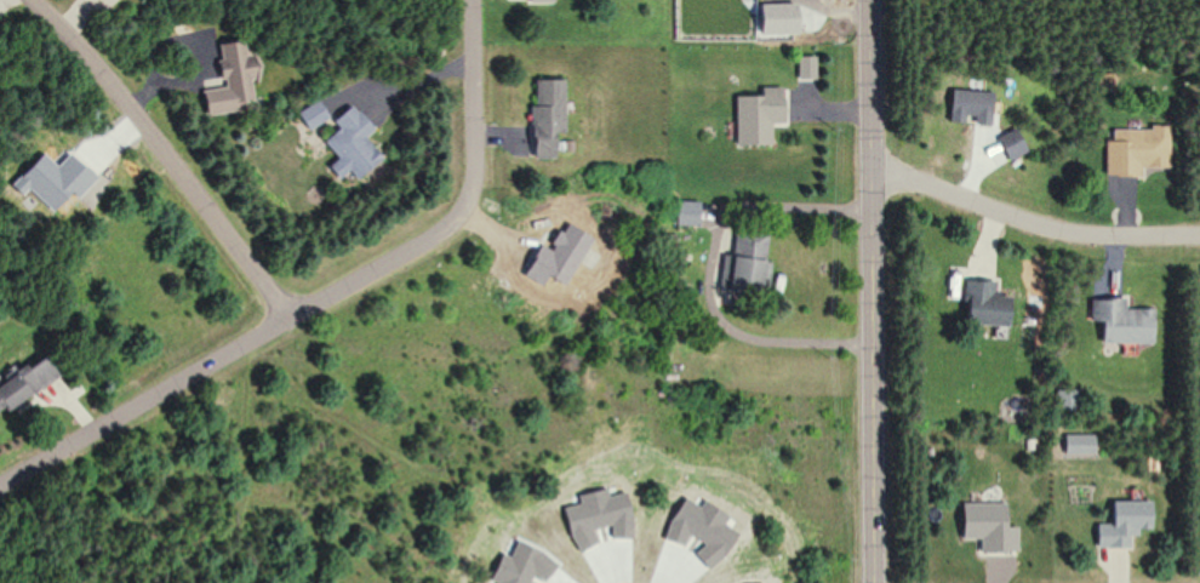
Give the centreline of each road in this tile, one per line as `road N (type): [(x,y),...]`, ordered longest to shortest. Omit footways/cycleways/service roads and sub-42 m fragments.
road 1 (residential): [(875,582),(869,0)]
road 2 (residential): [(475,0),(469,201),(427,244),(292,319)]
road 3 (residential): [(292,319),(125,99),(33,0)]
road 4 (residential): [(1199,235),(1072,234),(869,167)]
road 5 (residential): [(0,485),(292,319)]

